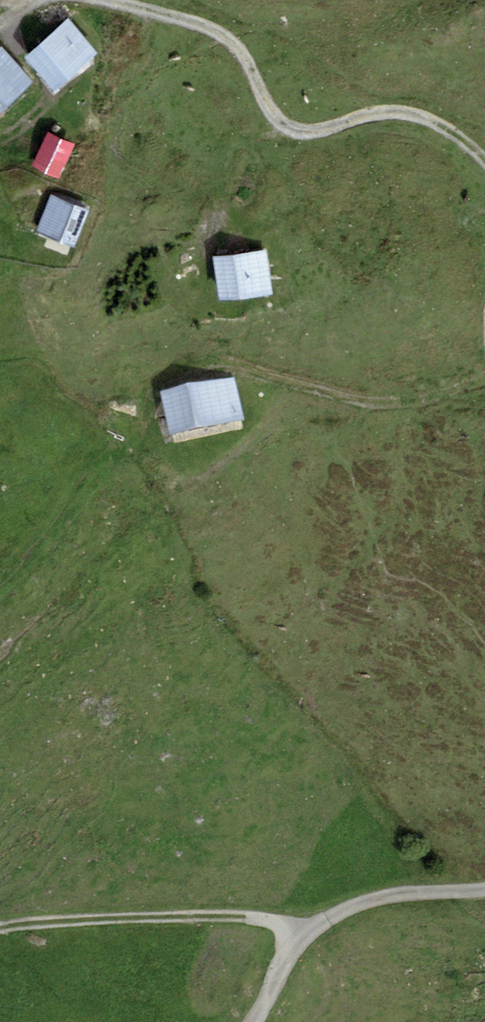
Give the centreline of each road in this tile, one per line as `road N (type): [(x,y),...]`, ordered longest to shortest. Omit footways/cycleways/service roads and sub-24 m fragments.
road 1 (track): [(484,164),(438,124),(397,112),(286,129),(226,38),(119,3),(72,107)]
road 2 (track): [(166,383),(241,372),(378,402),(413,402),(484,380)]
road 3 (track): [(0,935),(253,919),(309,932)]
road 4 (track): [(484,889),(410,893),(331,915),(291,953),(253,1021)]

